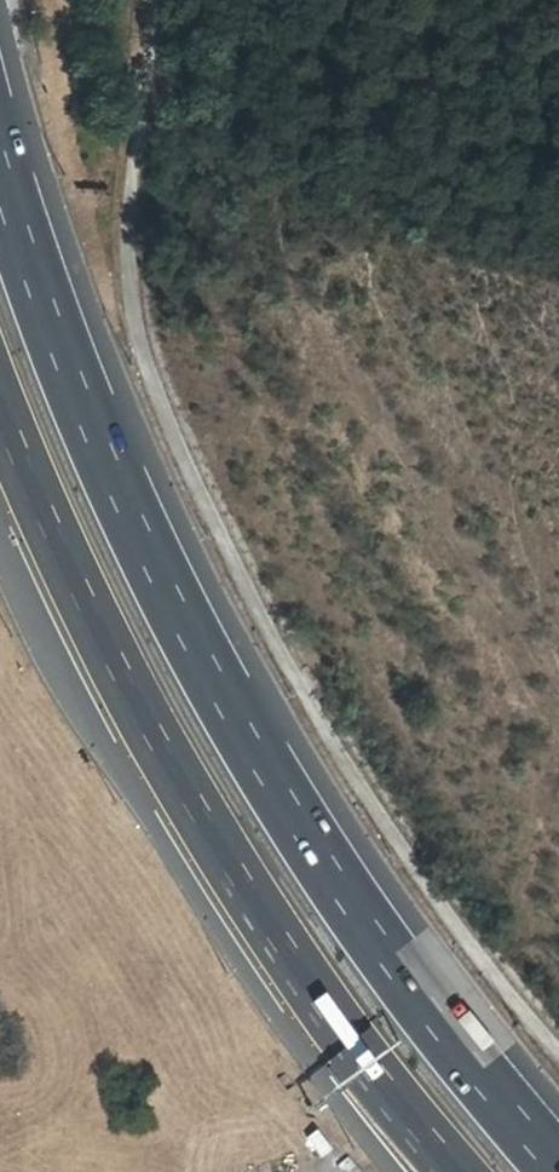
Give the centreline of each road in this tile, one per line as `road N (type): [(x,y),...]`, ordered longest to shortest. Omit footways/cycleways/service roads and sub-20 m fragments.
road 1 (motorway): [(558,1167),(364,925),(235,719),(104,455),(0,167)]
road 2 (motorway): [(0,419),(74,591),(198,820),(335,1030),(448,1171)]

